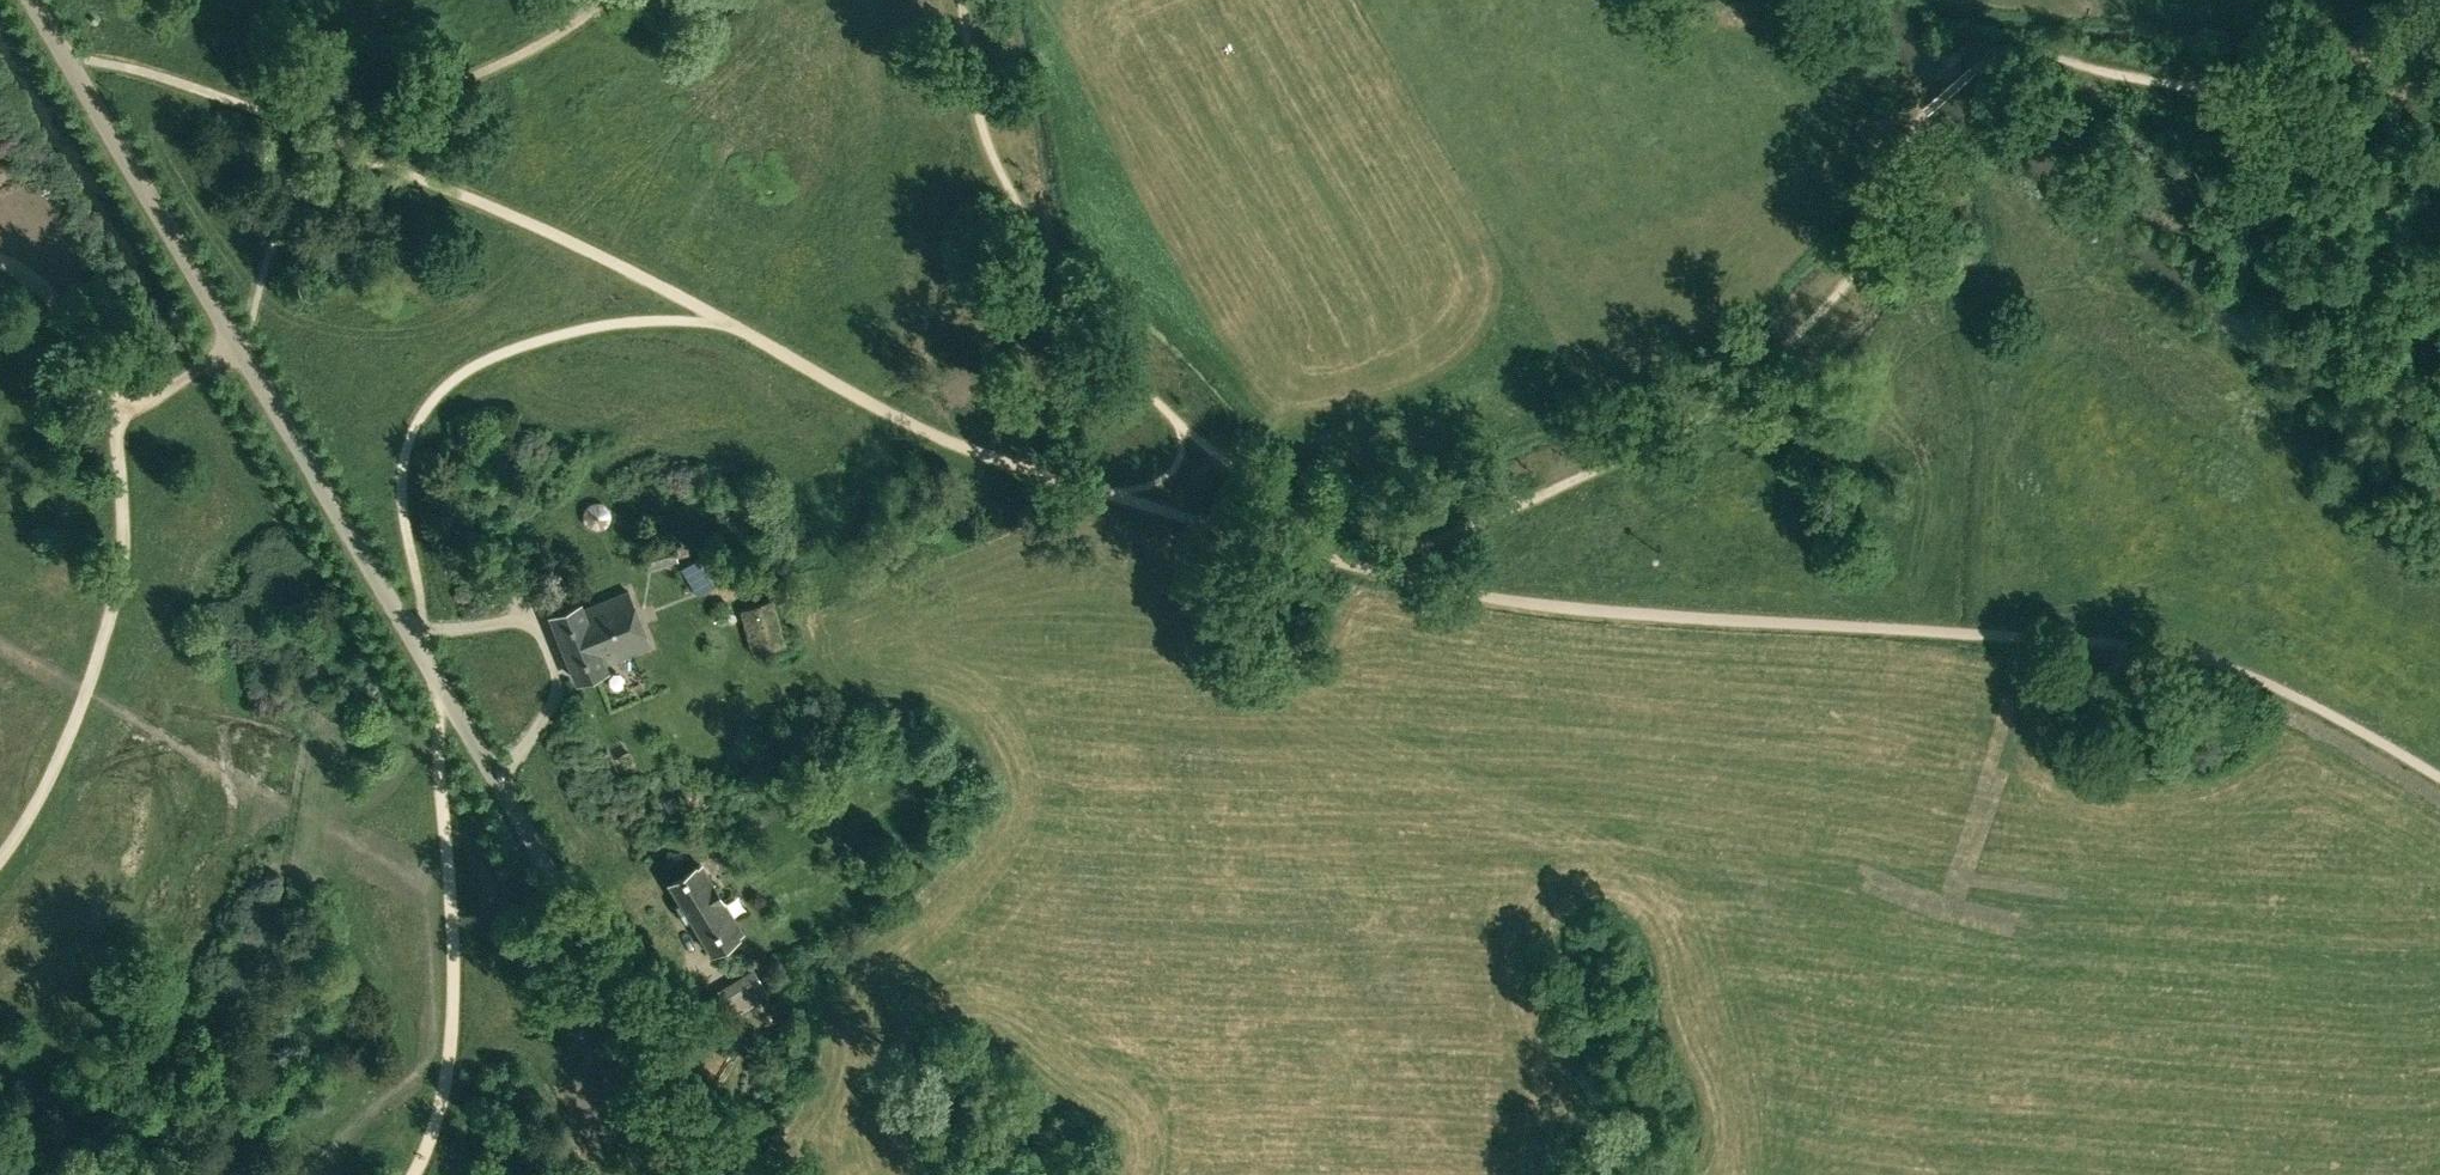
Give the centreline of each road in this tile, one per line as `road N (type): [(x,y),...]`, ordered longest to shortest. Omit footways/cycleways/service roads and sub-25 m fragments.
road 1 (unclassified): [(732,1174),(33,0)]
road 2 (track): [(1341,565),(1432,548),(1499,523),(1805,340),(1898,207),(1910,147),(1931,112),(1982,70),(2030,60),(2213,101),(2307,90),(2439,45)]
road 3 (track): [(122,417),(243,346)]

